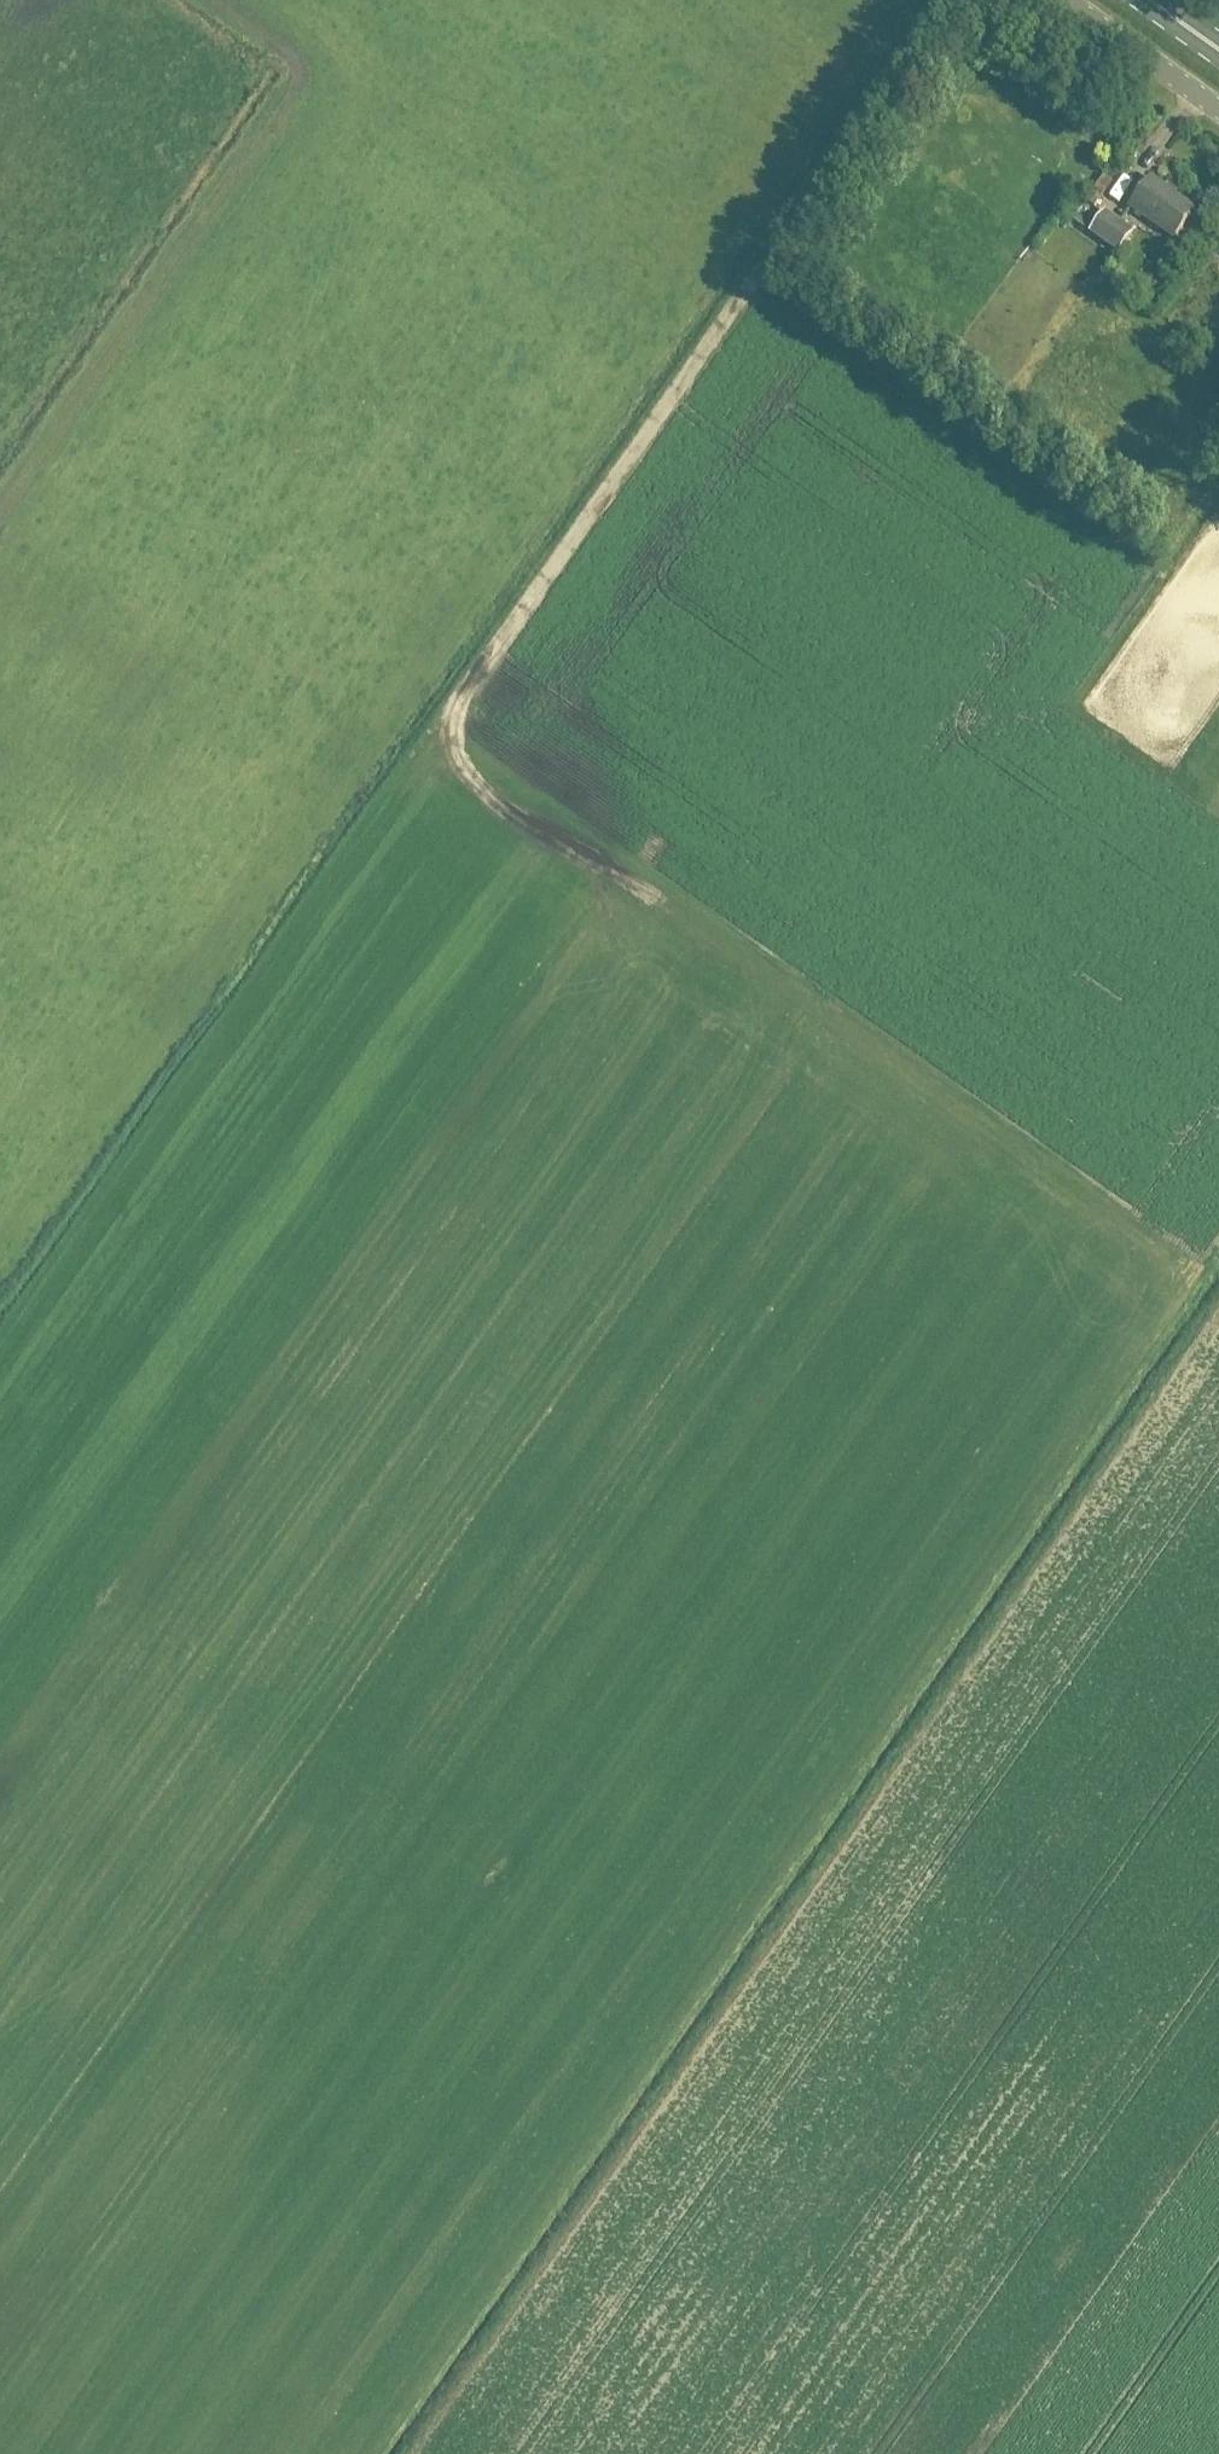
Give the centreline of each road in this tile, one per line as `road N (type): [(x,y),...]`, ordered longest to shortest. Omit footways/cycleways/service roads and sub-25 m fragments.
road 1 (unclassified): [(1218,108),(1065,0)]

